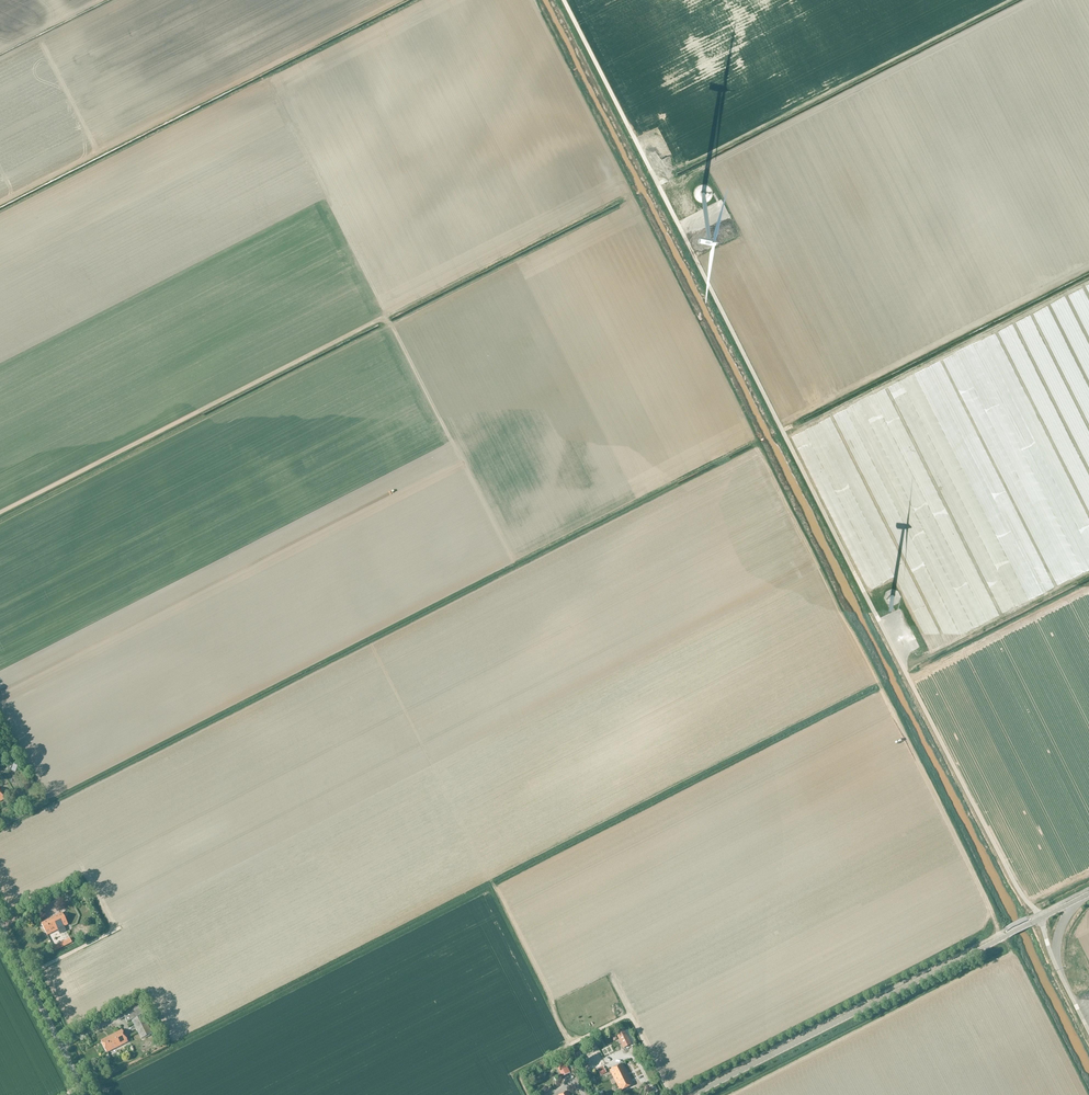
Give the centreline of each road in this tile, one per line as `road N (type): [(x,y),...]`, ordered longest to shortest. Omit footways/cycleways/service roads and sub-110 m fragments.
road 1 (unclassified): [(692,1094),(1088,894)]
road 2 (unclassified): [(82,1094),(0,931)]

